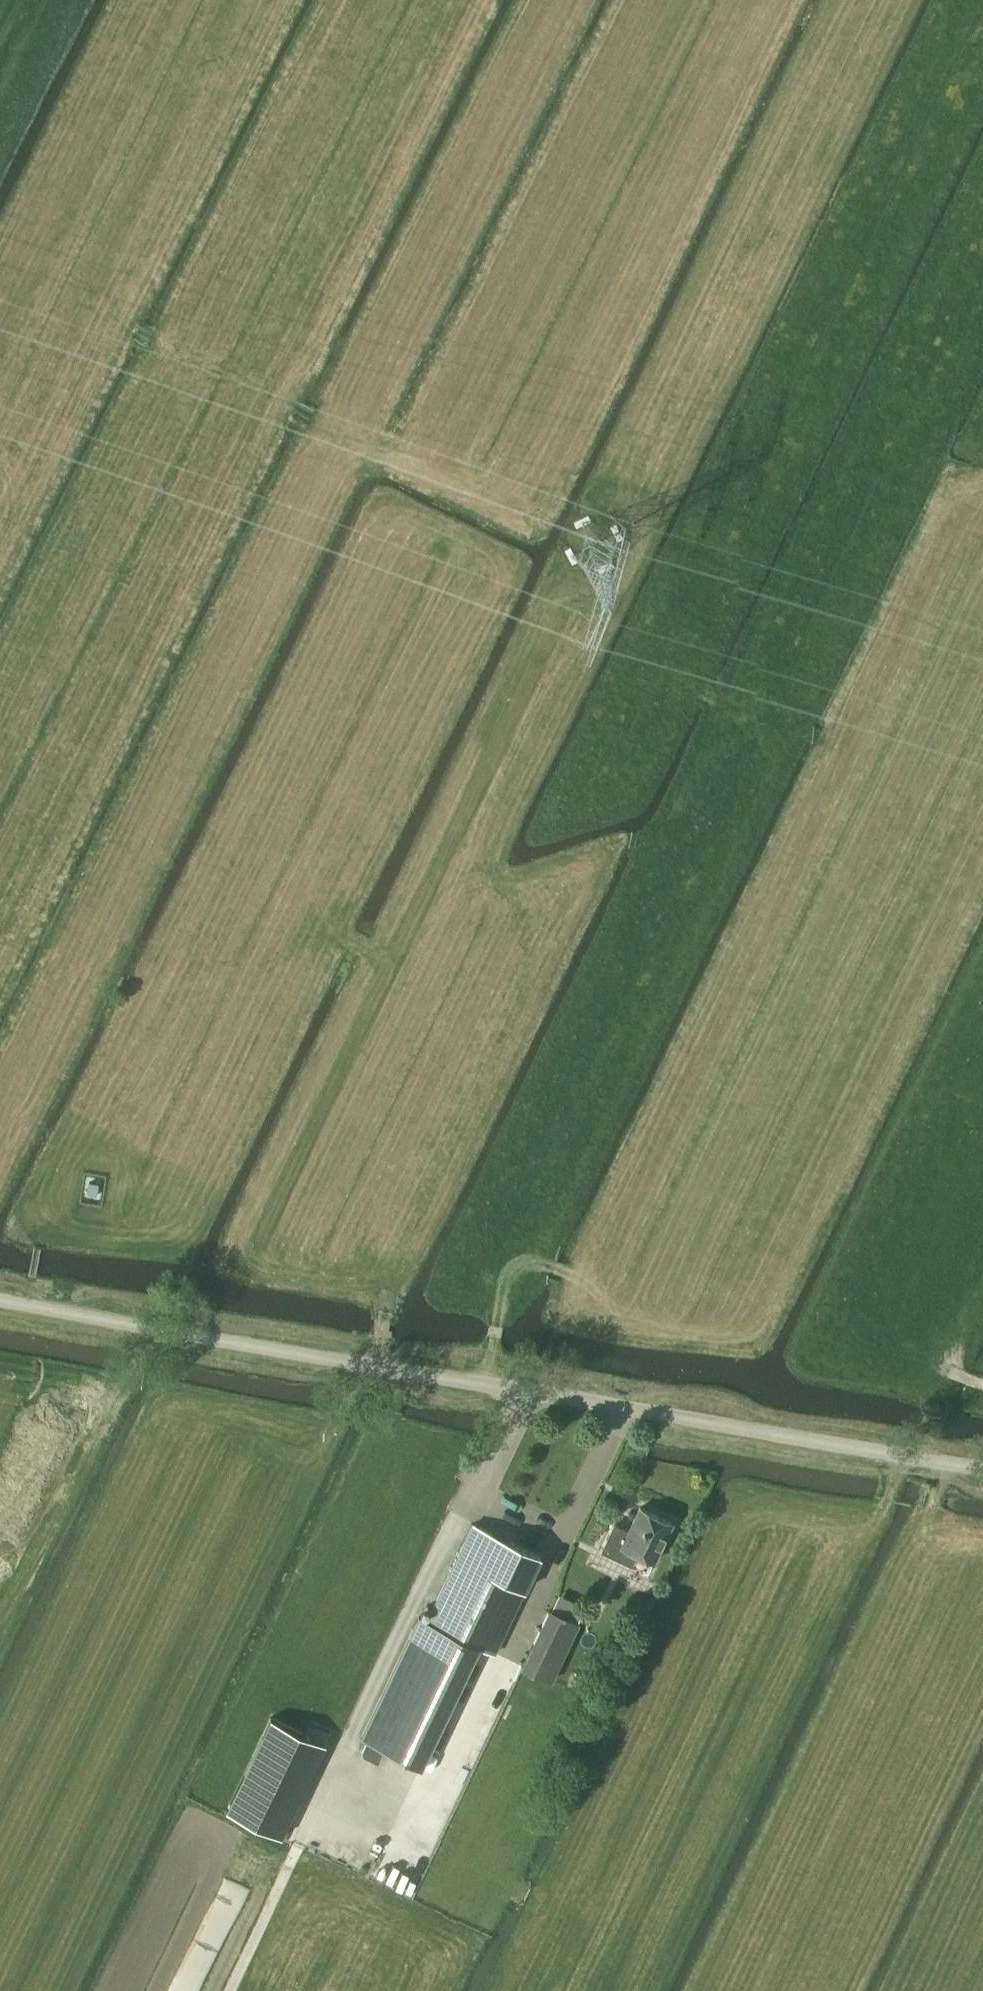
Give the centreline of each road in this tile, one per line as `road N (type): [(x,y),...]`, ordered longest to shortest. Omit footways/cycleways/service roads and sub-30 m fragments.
road 1 (unclassified): [(982,1470),(0,1300)]
road 2 (track): [(234,1990),(302,1848)]

